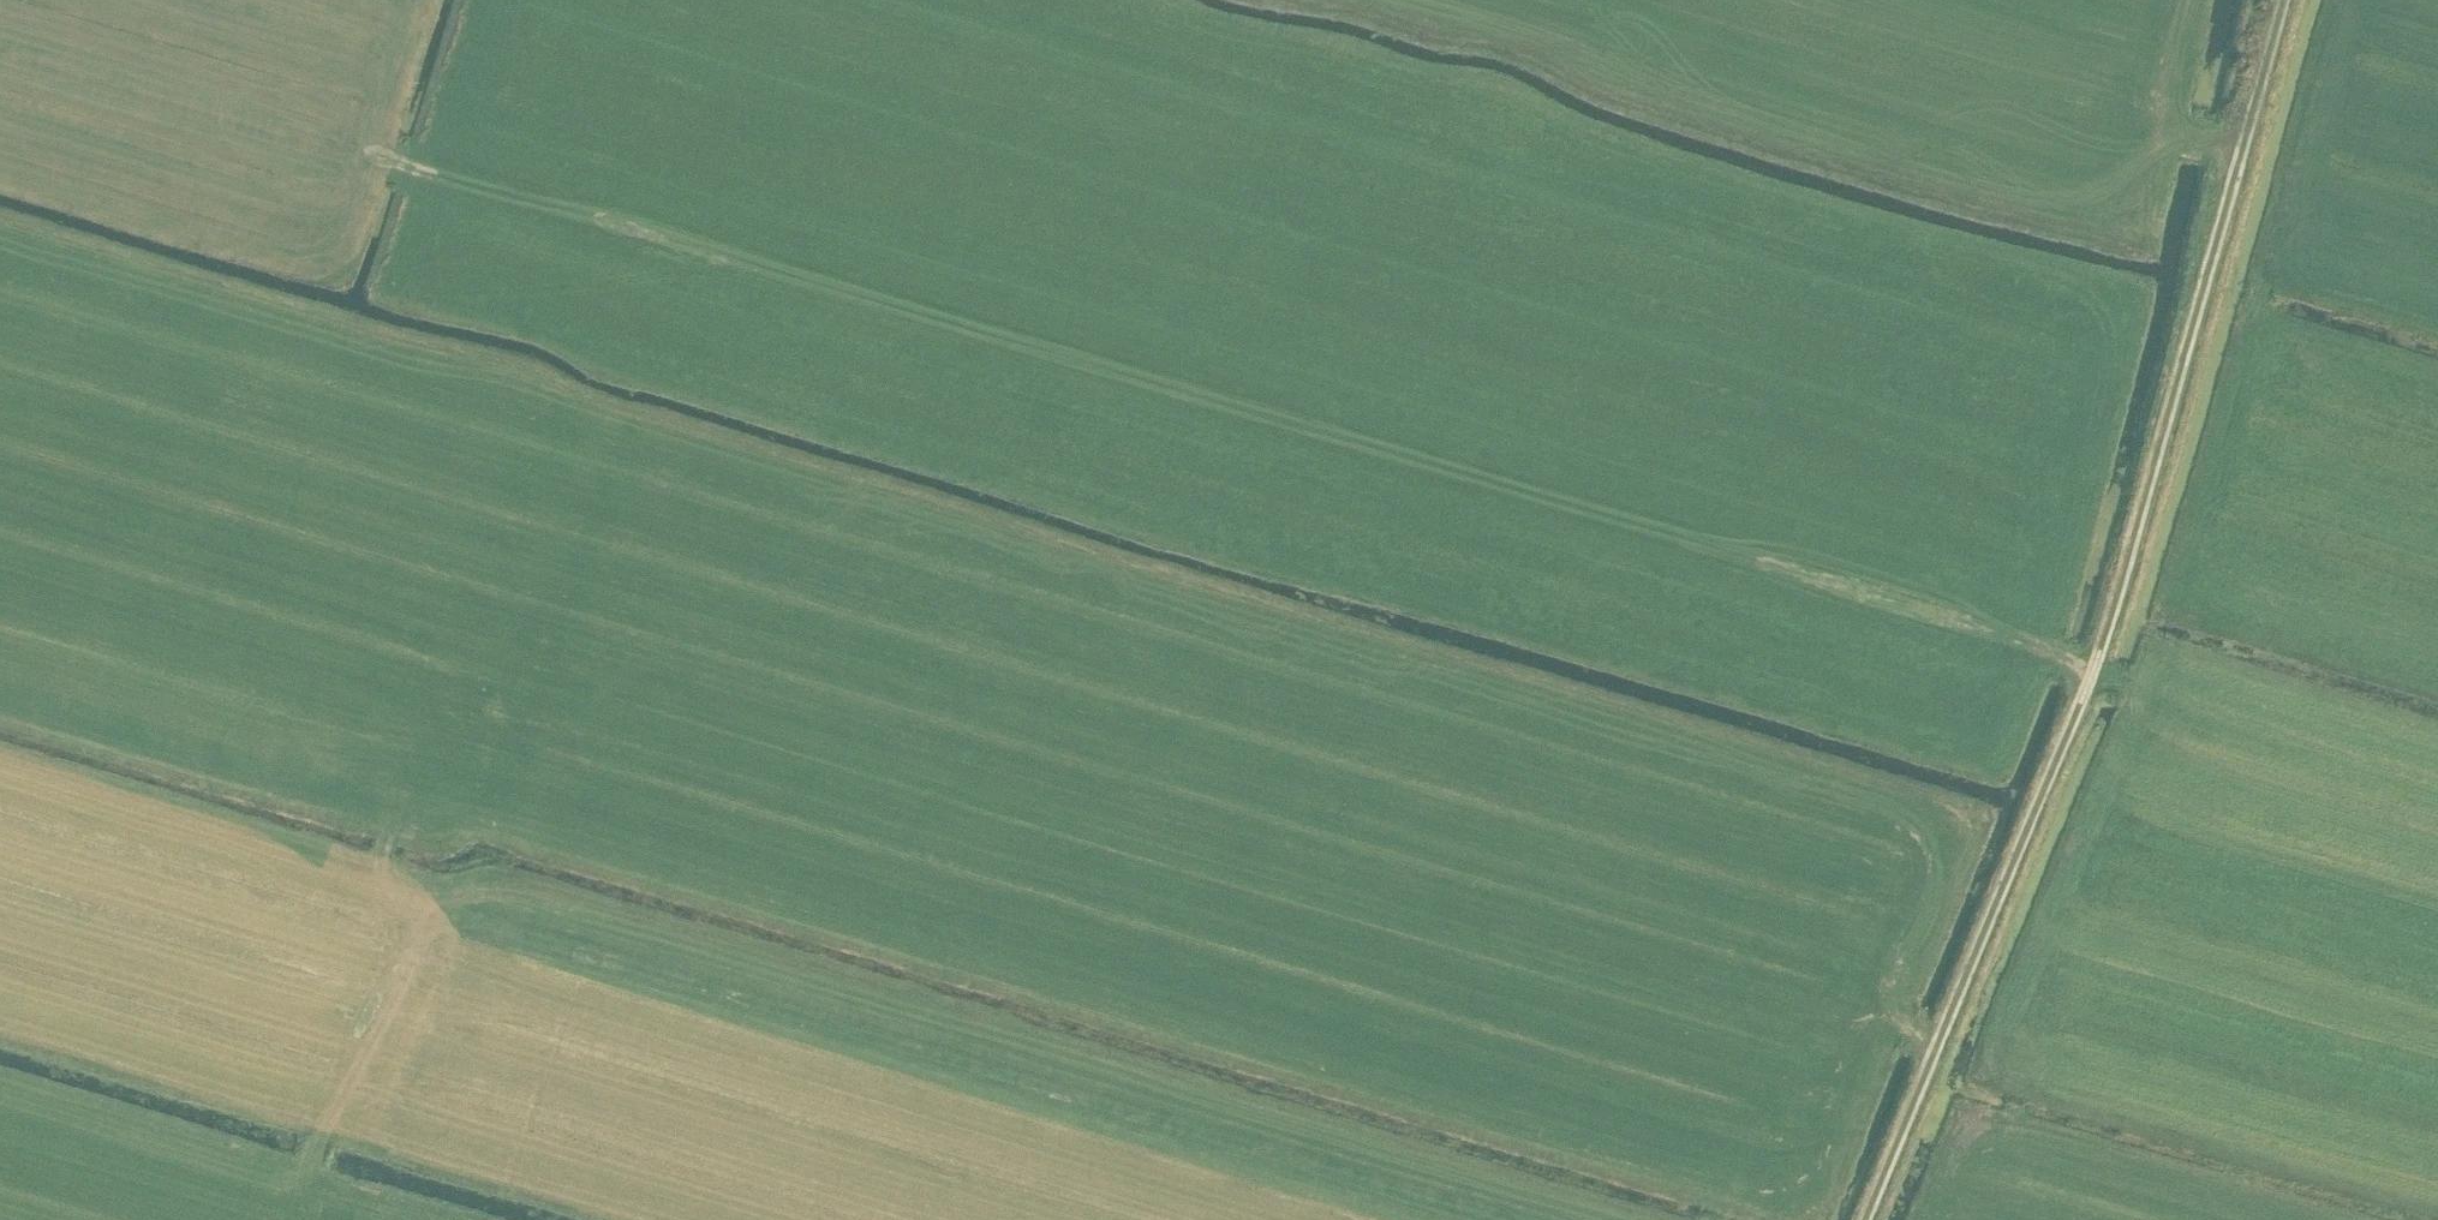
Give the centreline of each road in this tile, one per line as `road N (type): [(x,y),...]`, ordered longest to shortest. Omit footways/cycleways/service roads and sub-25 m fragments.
road 1 (track): [(1872,1219),(2030,849),(2277,0)]

